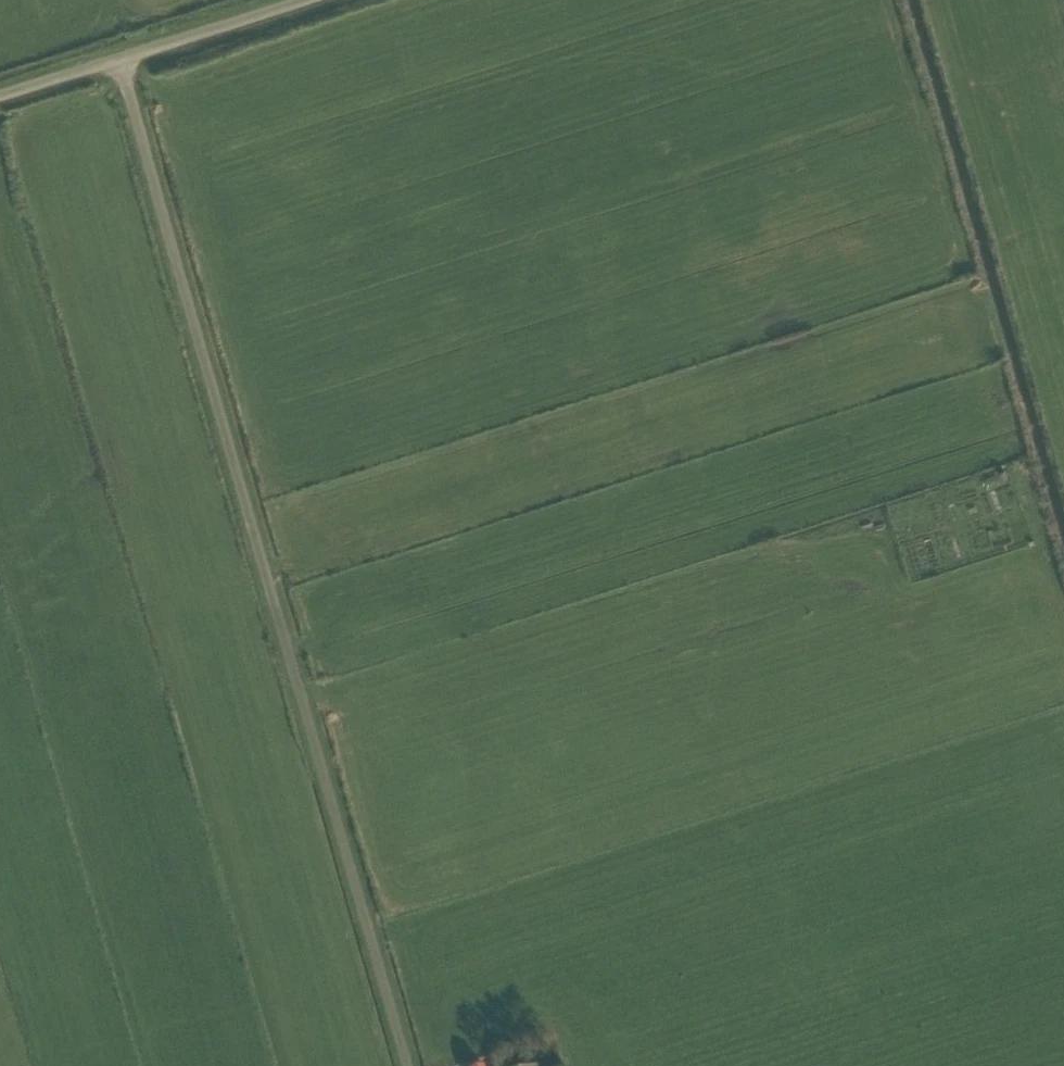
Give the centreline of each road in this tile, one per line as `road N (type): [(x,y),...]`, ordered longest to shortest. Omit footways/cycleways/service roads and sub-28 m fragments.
road 1 (unclassified): [(0,101),(321,0)]

